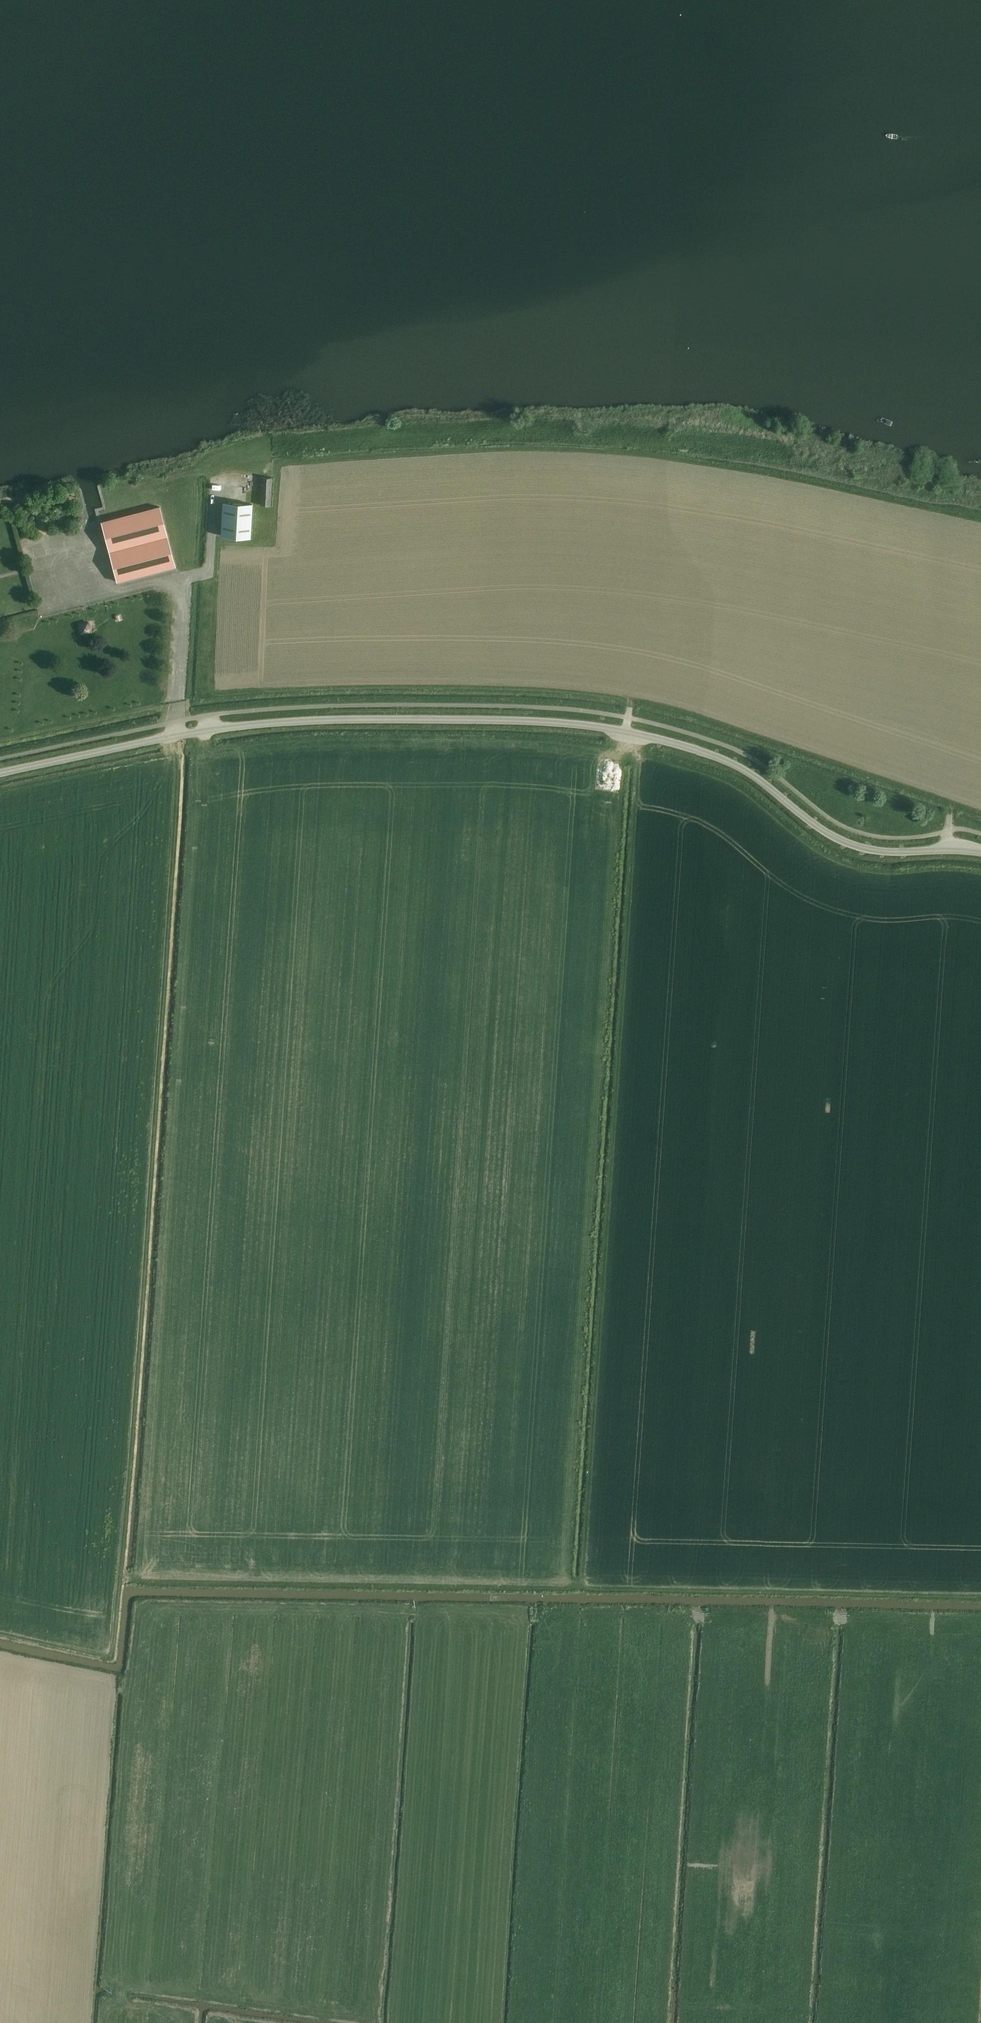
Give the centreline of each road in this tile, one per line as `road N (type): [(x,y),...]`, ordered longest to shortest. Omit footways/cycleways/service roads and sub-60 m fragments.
road 1 (unclassified): [(980,853),(854,846),(724,759),(642,735),(556,723),(265,724),(0,773)]

